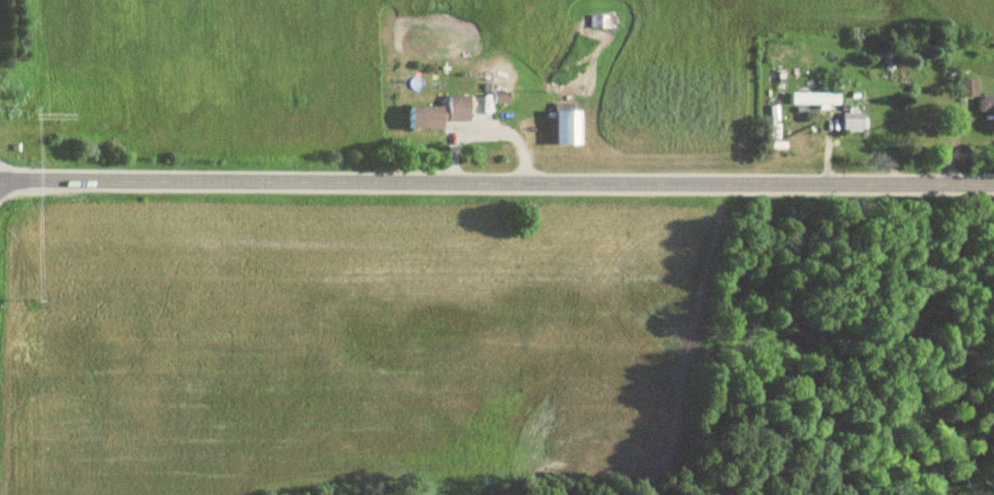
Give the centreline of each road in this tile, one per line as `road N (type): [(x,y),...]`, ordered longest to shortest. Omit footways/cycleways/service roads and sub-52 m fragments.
road 1 (residential): [(993,183),(0,181)]

